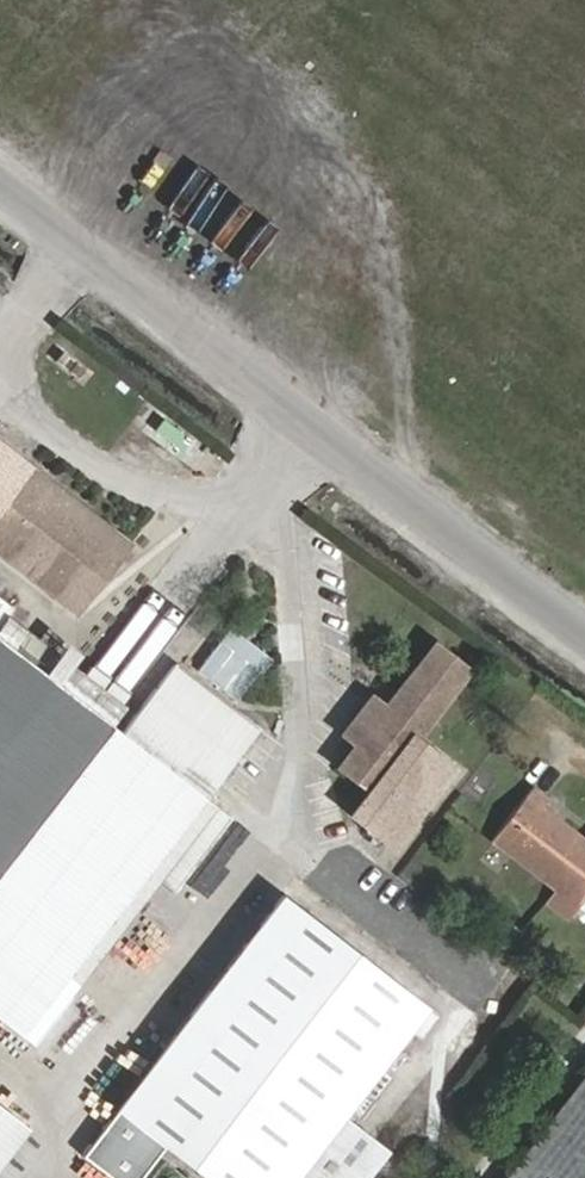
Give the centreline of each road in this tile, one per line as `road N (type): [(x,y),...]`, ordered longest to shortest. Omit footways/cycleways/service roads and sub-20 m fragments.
road 1 (unclassified): [(584,621),(0,171)]
road 2 (track): [(510,563),(584,466)]

